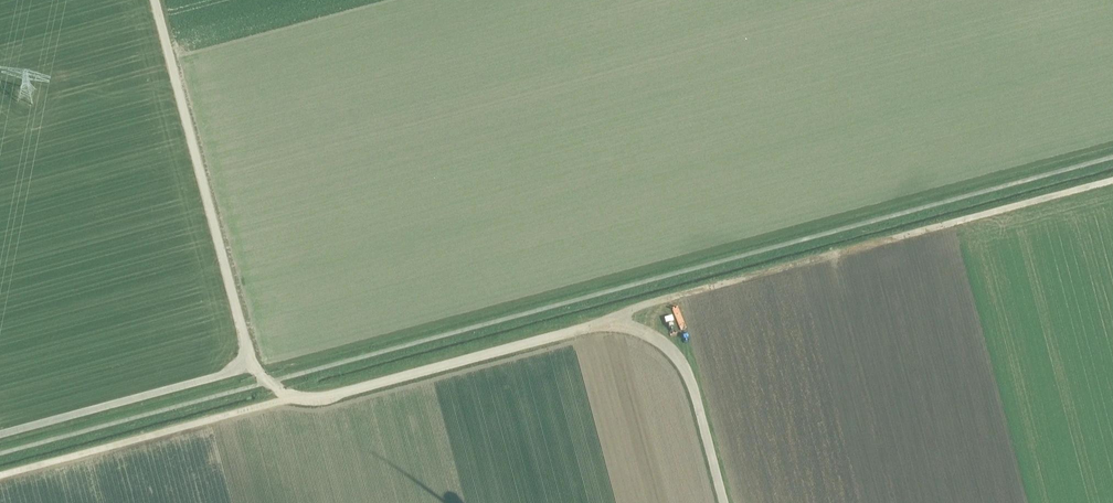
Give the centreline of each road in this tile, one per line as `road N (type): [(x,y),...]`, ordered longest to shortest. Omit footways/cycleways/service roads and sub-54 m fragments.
road 1 (track): [(154,0),(251,363),(287,395),(319,401),(1112,179)]
road 2 (track): [(607,325),(639,330),(683,361),(726,502)]

